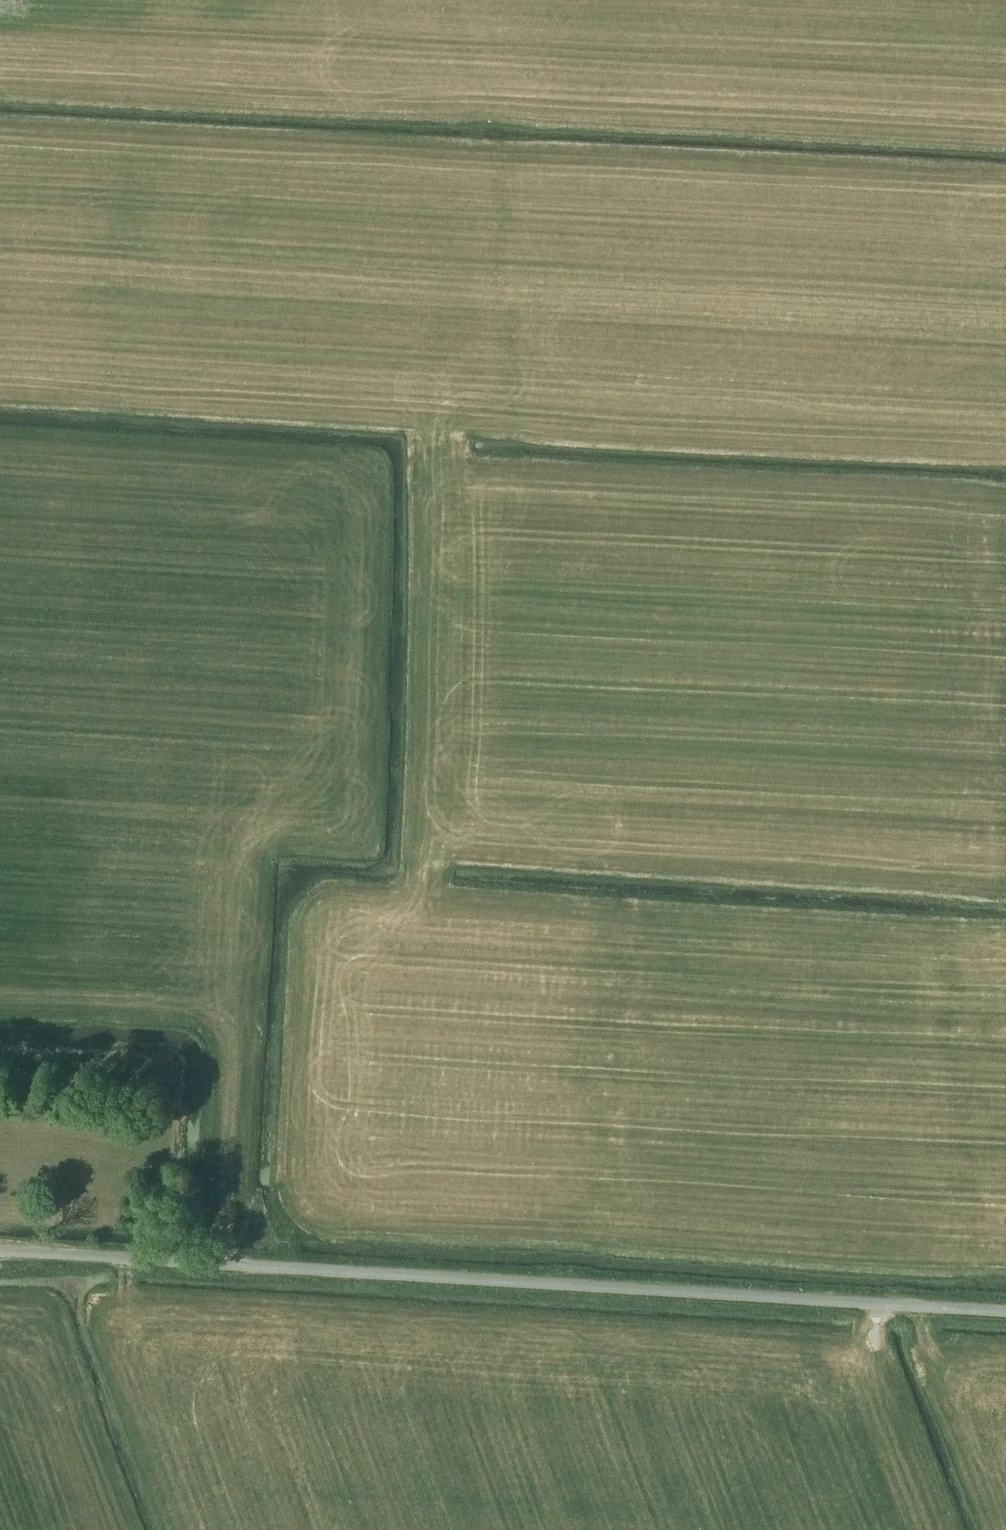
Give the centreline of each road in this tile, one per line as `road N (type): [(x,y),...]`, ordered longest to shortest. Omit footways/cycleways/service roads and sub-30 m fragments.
road 1 (unclassified): [(1005,1311),(0,1250)]

